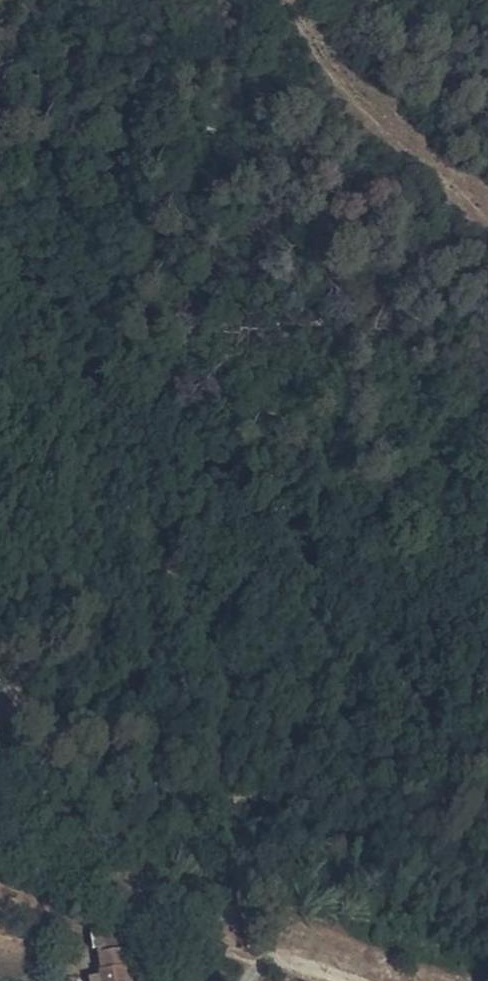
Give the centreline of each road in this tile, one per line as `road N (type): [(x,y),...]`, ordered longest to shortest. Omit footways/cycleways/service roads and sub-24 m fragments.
road 1 (track): [(487,197),(292,0)]

